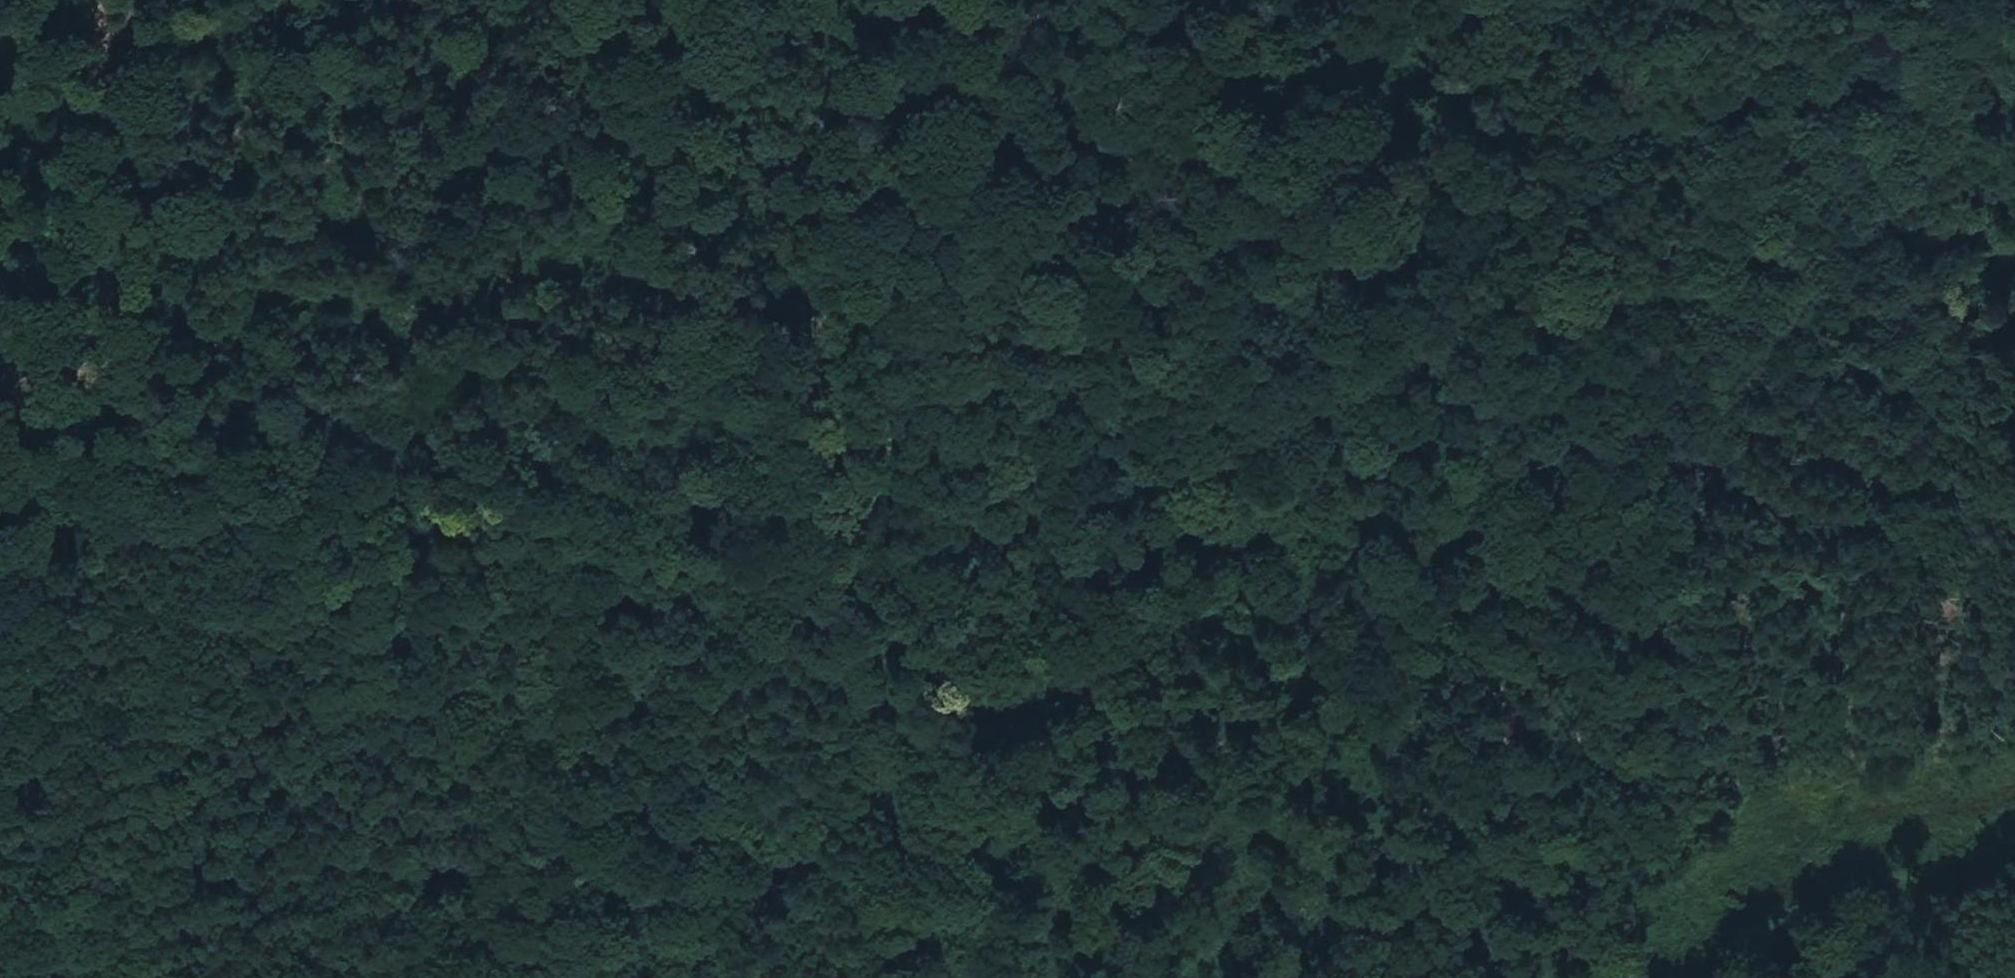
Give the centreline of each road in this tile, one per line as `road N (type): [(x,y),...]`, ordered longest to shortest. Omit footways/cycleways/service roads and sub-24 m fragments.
road 1 (track): [(1658,977),(1775,903),(1843,875),(2014,840)]

